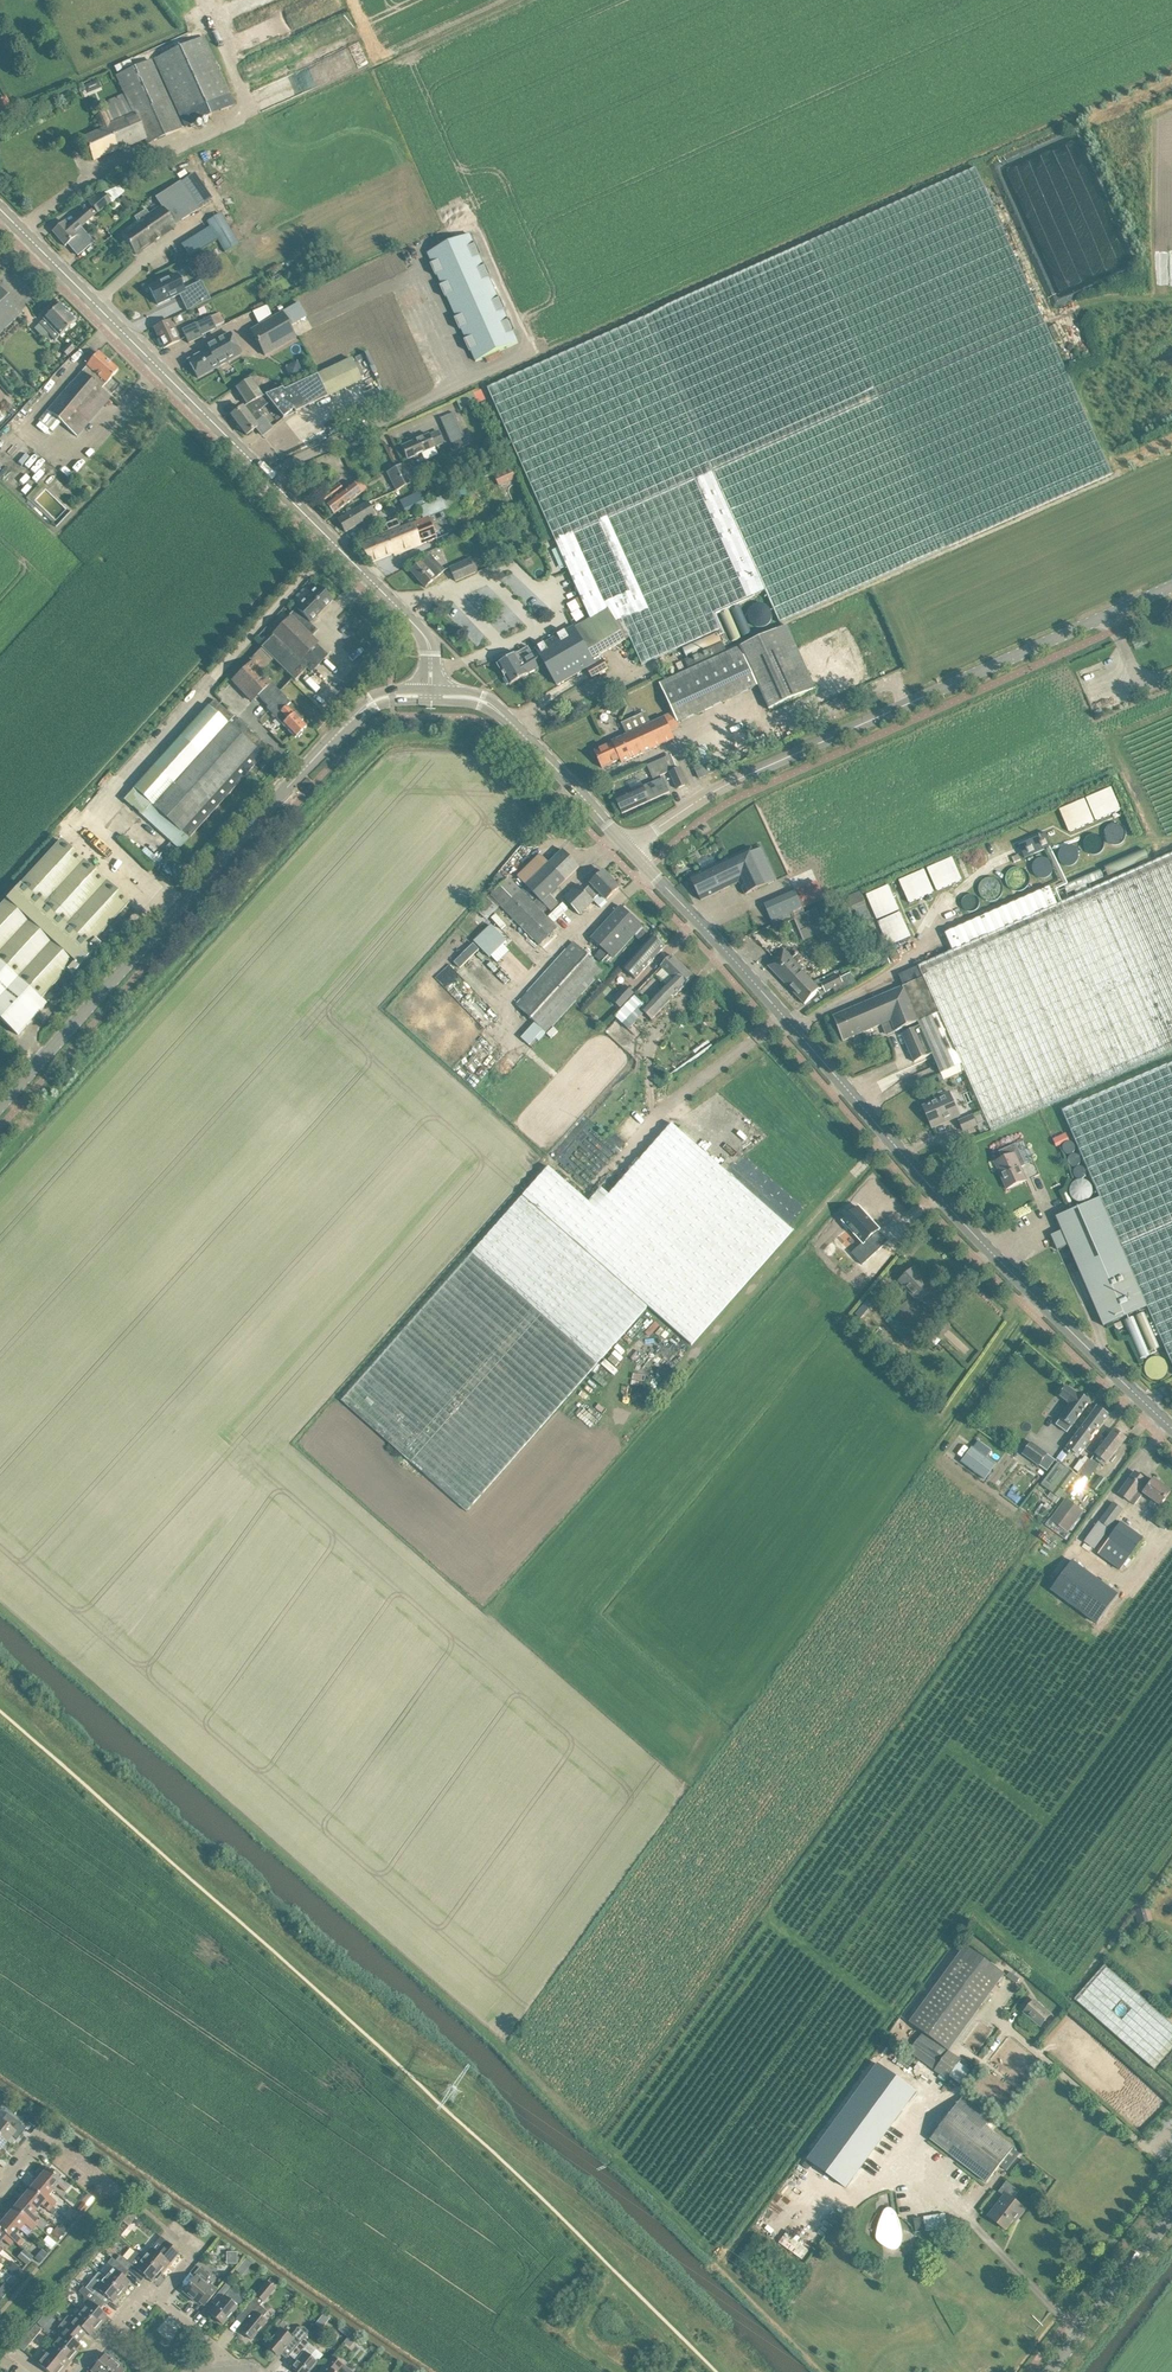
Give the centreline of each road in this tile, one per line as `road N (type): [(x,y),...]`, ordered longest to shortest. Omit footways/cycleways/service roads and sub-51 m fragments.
road 1 (tertiary): [(1171,1422),(976,1238),(629,851)]
road 2 (tertiary): [(430,694),(429,645),(409,618),(0,209)]
road 3 (tertiary): [(0,1105),(351,719),(381,696),(430,694)]
road 4 (unclassified): [(629,851),(725,785),(1171,586)]
road 5 (tertiary): [(629,851),(498,710),(479,698),(430,694)]
road 6 (secondary): [(1045,2371),(1171,2205)]
road 7 (residential): [(0,2190),(46,2140),(121,2197)]

